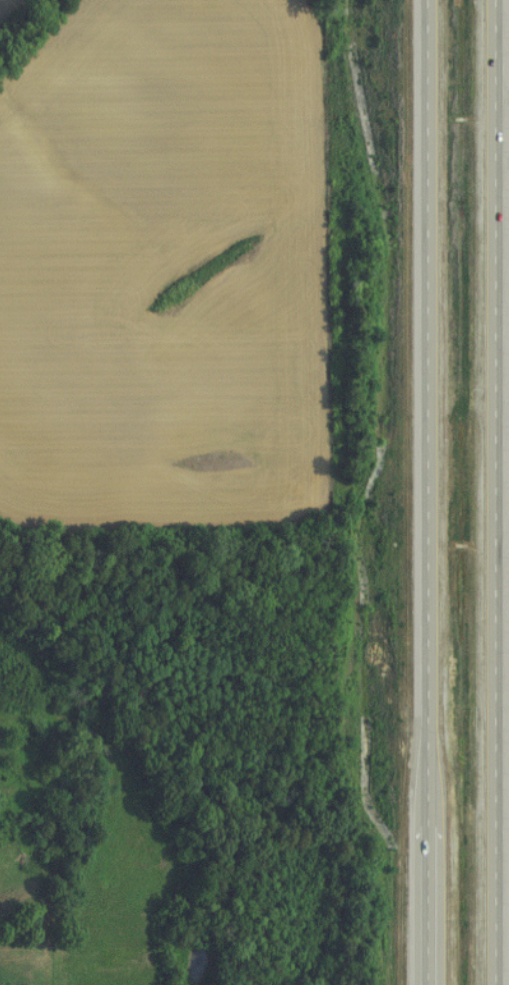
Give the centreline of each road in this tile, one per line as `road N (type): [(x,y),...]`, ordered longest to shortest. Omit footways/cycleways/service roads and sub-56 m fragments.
road 1 (trunk): [(424,0),(422,984)]
road 2 (trunk): [(490,984),(490,0)]

